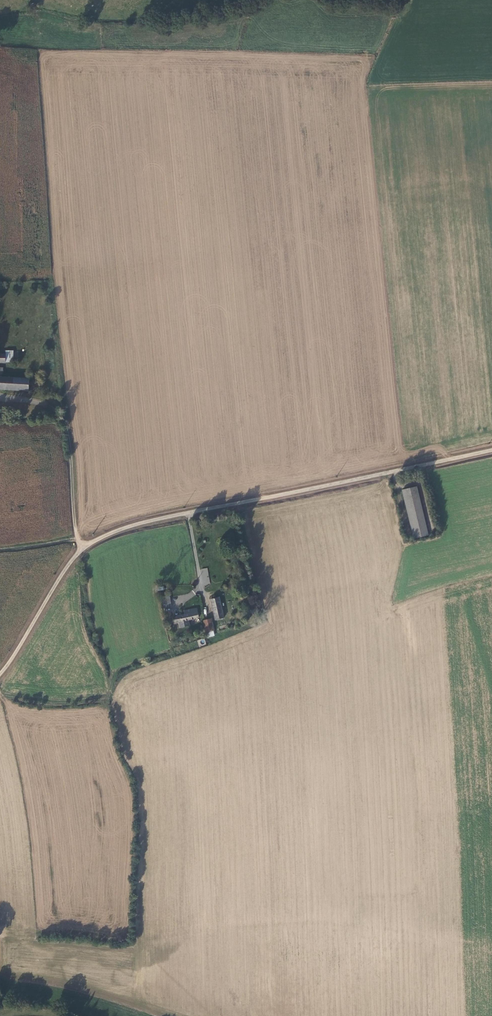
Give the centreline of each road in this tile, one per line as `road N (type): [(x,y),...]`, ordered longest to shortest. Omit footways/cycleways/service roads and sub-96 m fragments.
road 1 (unclassified): [(0,672),(81,547),(134,525),(491,447)]

